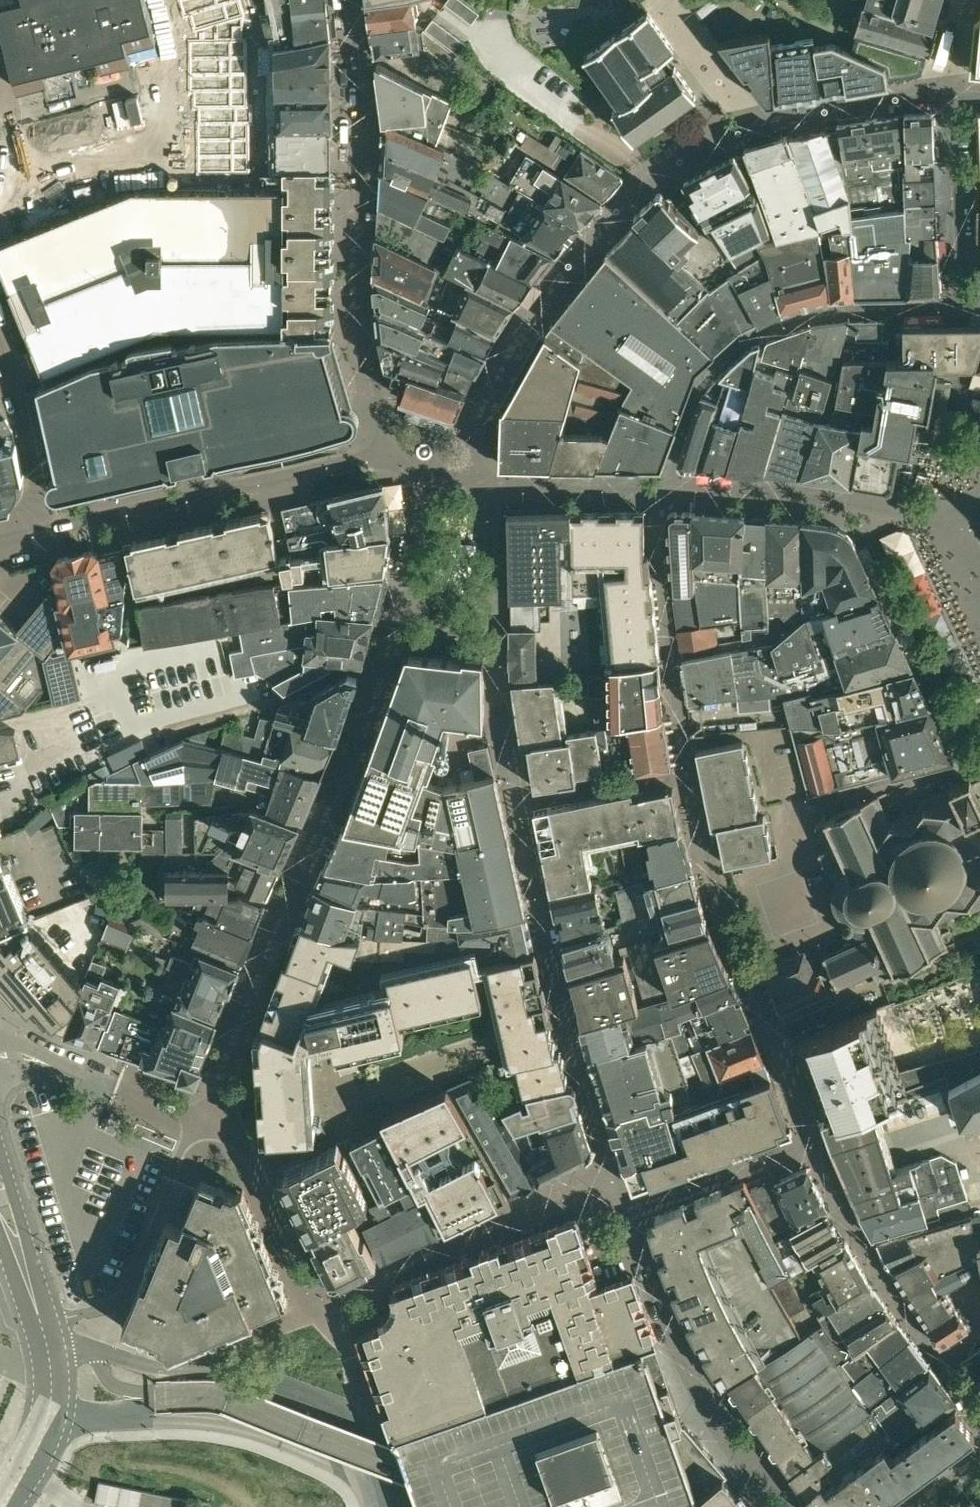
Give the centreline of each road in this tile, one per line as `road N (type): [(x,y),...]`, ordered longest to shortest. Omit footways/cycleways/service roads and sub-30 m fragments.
road 1 (unclassified): [(380,1506),(357,1434),(324,1402),(231,1371),(152,1368),(92,1348),(49,1354)]
road 2 (unclassified): [(48,1420),(244,1431),(313,1456),(379,1506)]
road 3 (residential): [(49,1354),(0,1190)]
road 4 (unclassified): [(117,1087),(46,1059),(0,1059)]

